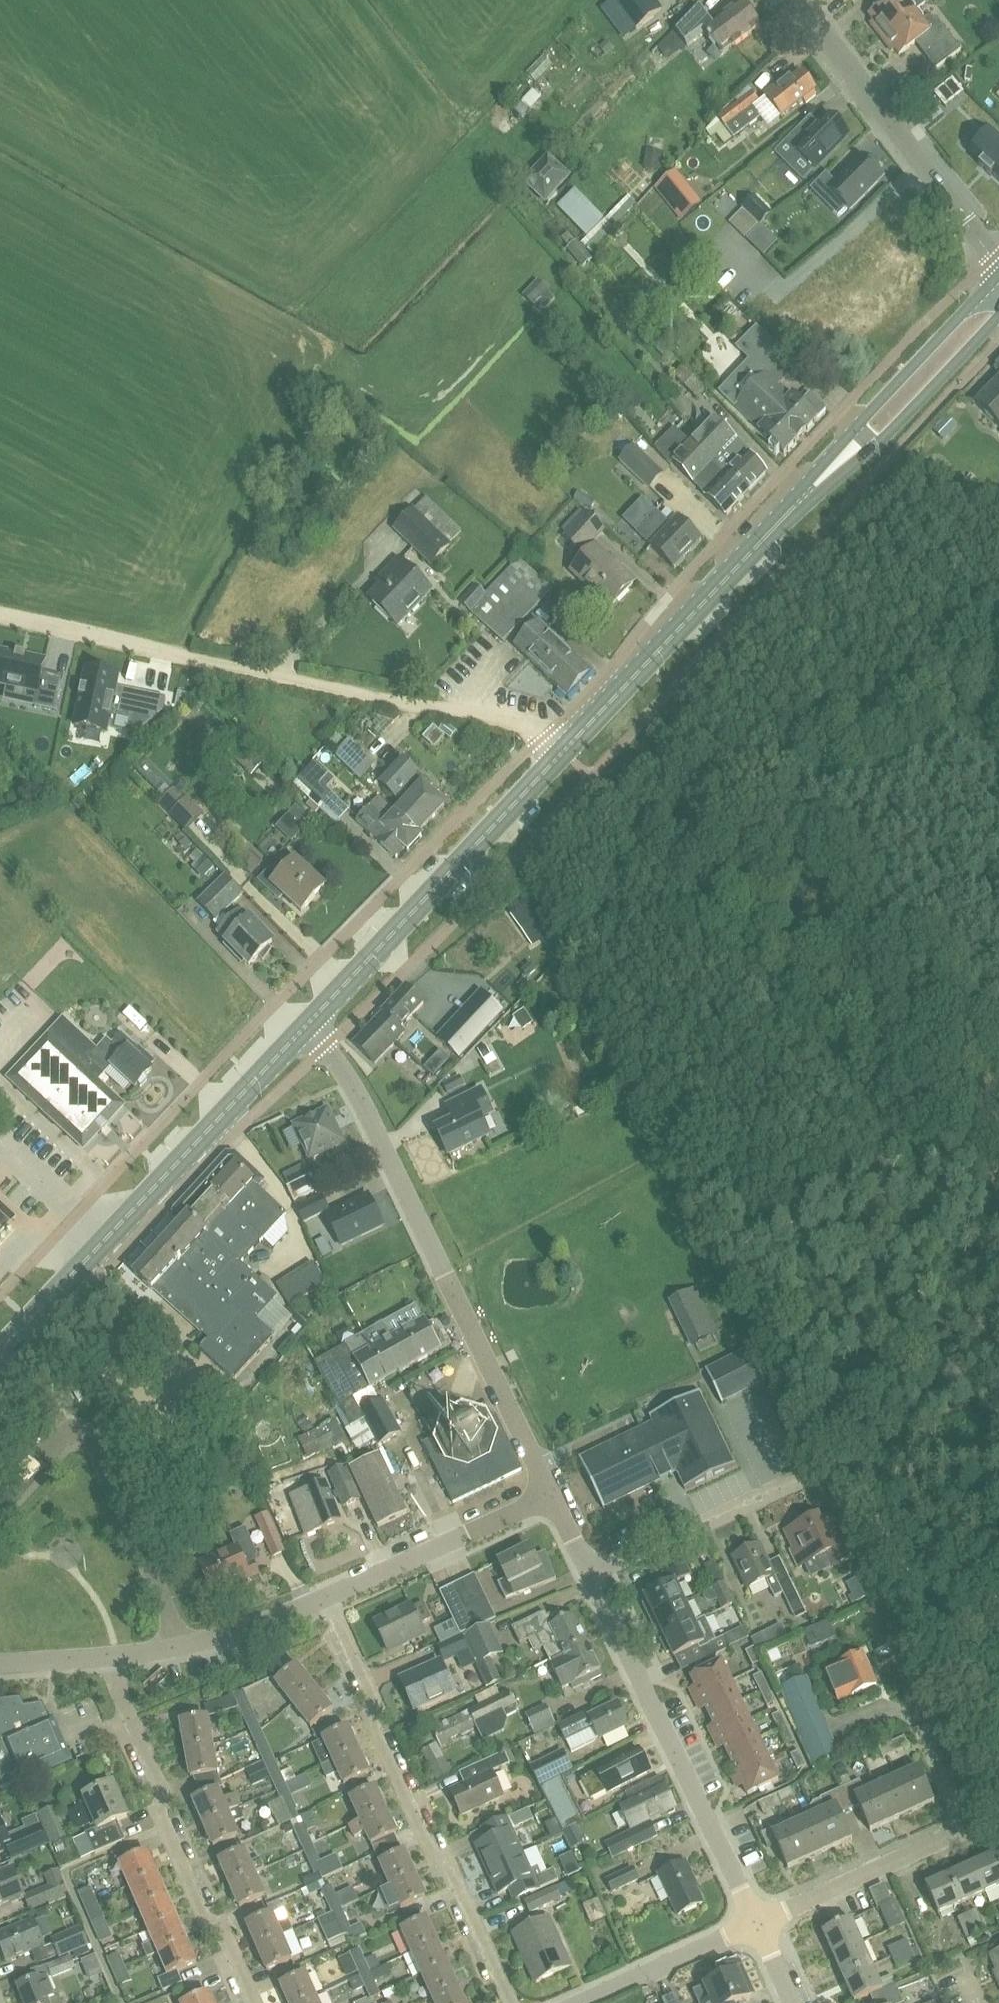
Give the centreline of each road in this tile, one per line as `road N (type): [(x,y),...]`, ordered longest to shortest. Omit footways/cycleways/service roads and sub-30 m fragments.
road 1 (secondary): [(308,1023),(763,539)]
road 2 (track): [(563,751),(519,726),(0,618)]
road 3 (residential): [(551,1496),(326,1044)]
road 4 (residential): [(329,1596),(376,1705),(369,1721),(418,1837),(438,1848),(509,2002)]
road 5 (secondary): [(0,1351),(308,1023)]
road 6 (residential): [(755,1927),(963,1831),(907,1702),(846,1728)]
road 7 (residential): [(755,1927),(589,1575)]
road 8 (residential): [(114,1657),(162,1794),(158,1815),(206,1927),(222,1930),(252,2002)]
road 9 (secondary): [(998,273),(763,539)]
road 10 (residential): [(0,1503),(65,1434),(88,1434),(182,1646)]
road 11 (unclassified): [(998,268),(794,0)]
road 12 (secondary): [(763,539),(998,310)]
road 13 (residential): [(589,1575),(819,1470)]
road 14 (residential): [(329,1596),(551,1496)]
road 15 (residential): [(584,2002),(755,1927)]
road 16 (residential): [(182,1646),(329,1596)]

